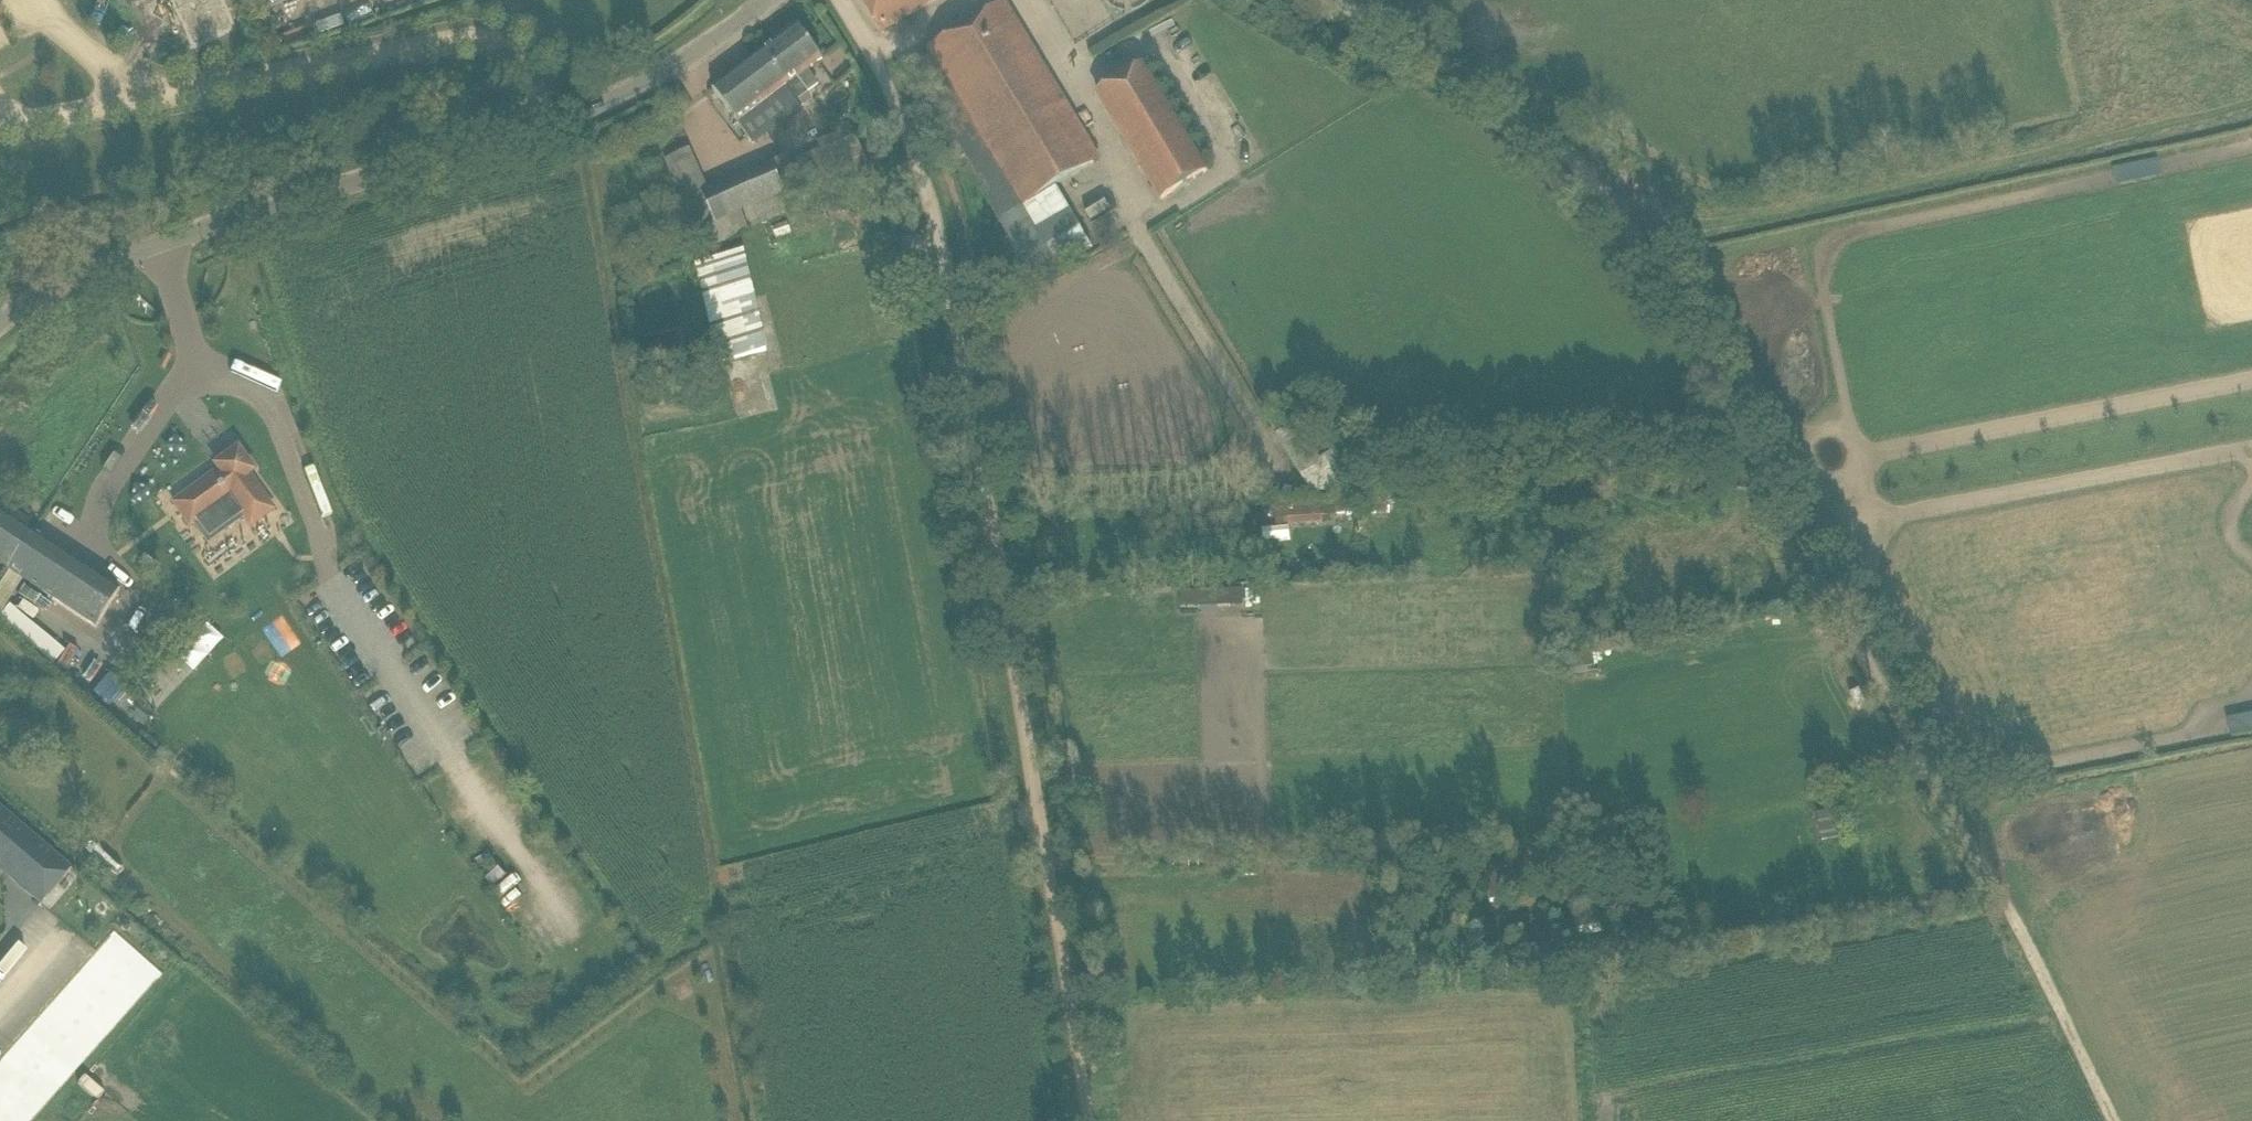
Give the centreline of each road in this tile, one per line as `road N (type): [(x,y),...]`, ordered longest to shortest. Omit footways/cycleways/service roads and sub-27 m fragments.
road 1 (track): [(1328,0),(1436,60),(1560,146),(1651,262),(1939,785),(2104,1120)]
road 2 (track): [(1092,1120),(929,214),(877,63),(840,0)]
road 3 (unclassified): [(0,322),(99,262),(549,123),(638,84),(767,0)]
road 4 (track): [(1560,146),(1717,216),(2251,103)]

